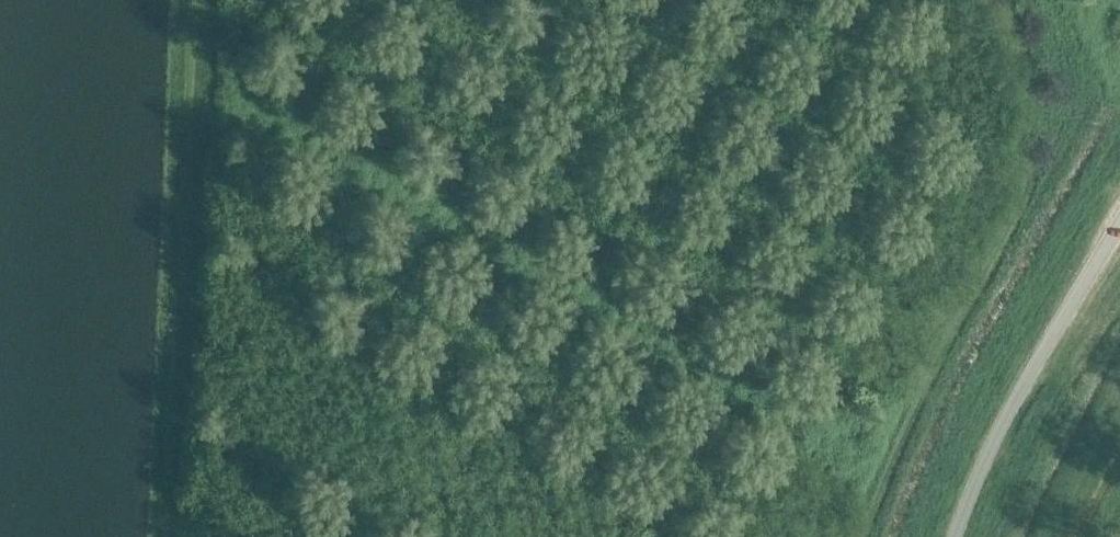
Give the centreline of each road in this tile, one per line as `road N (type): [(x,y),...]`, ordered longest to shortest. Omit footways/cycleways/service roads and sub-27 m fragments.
road 1 (unclassified): [(950,536),(1119,229)]

